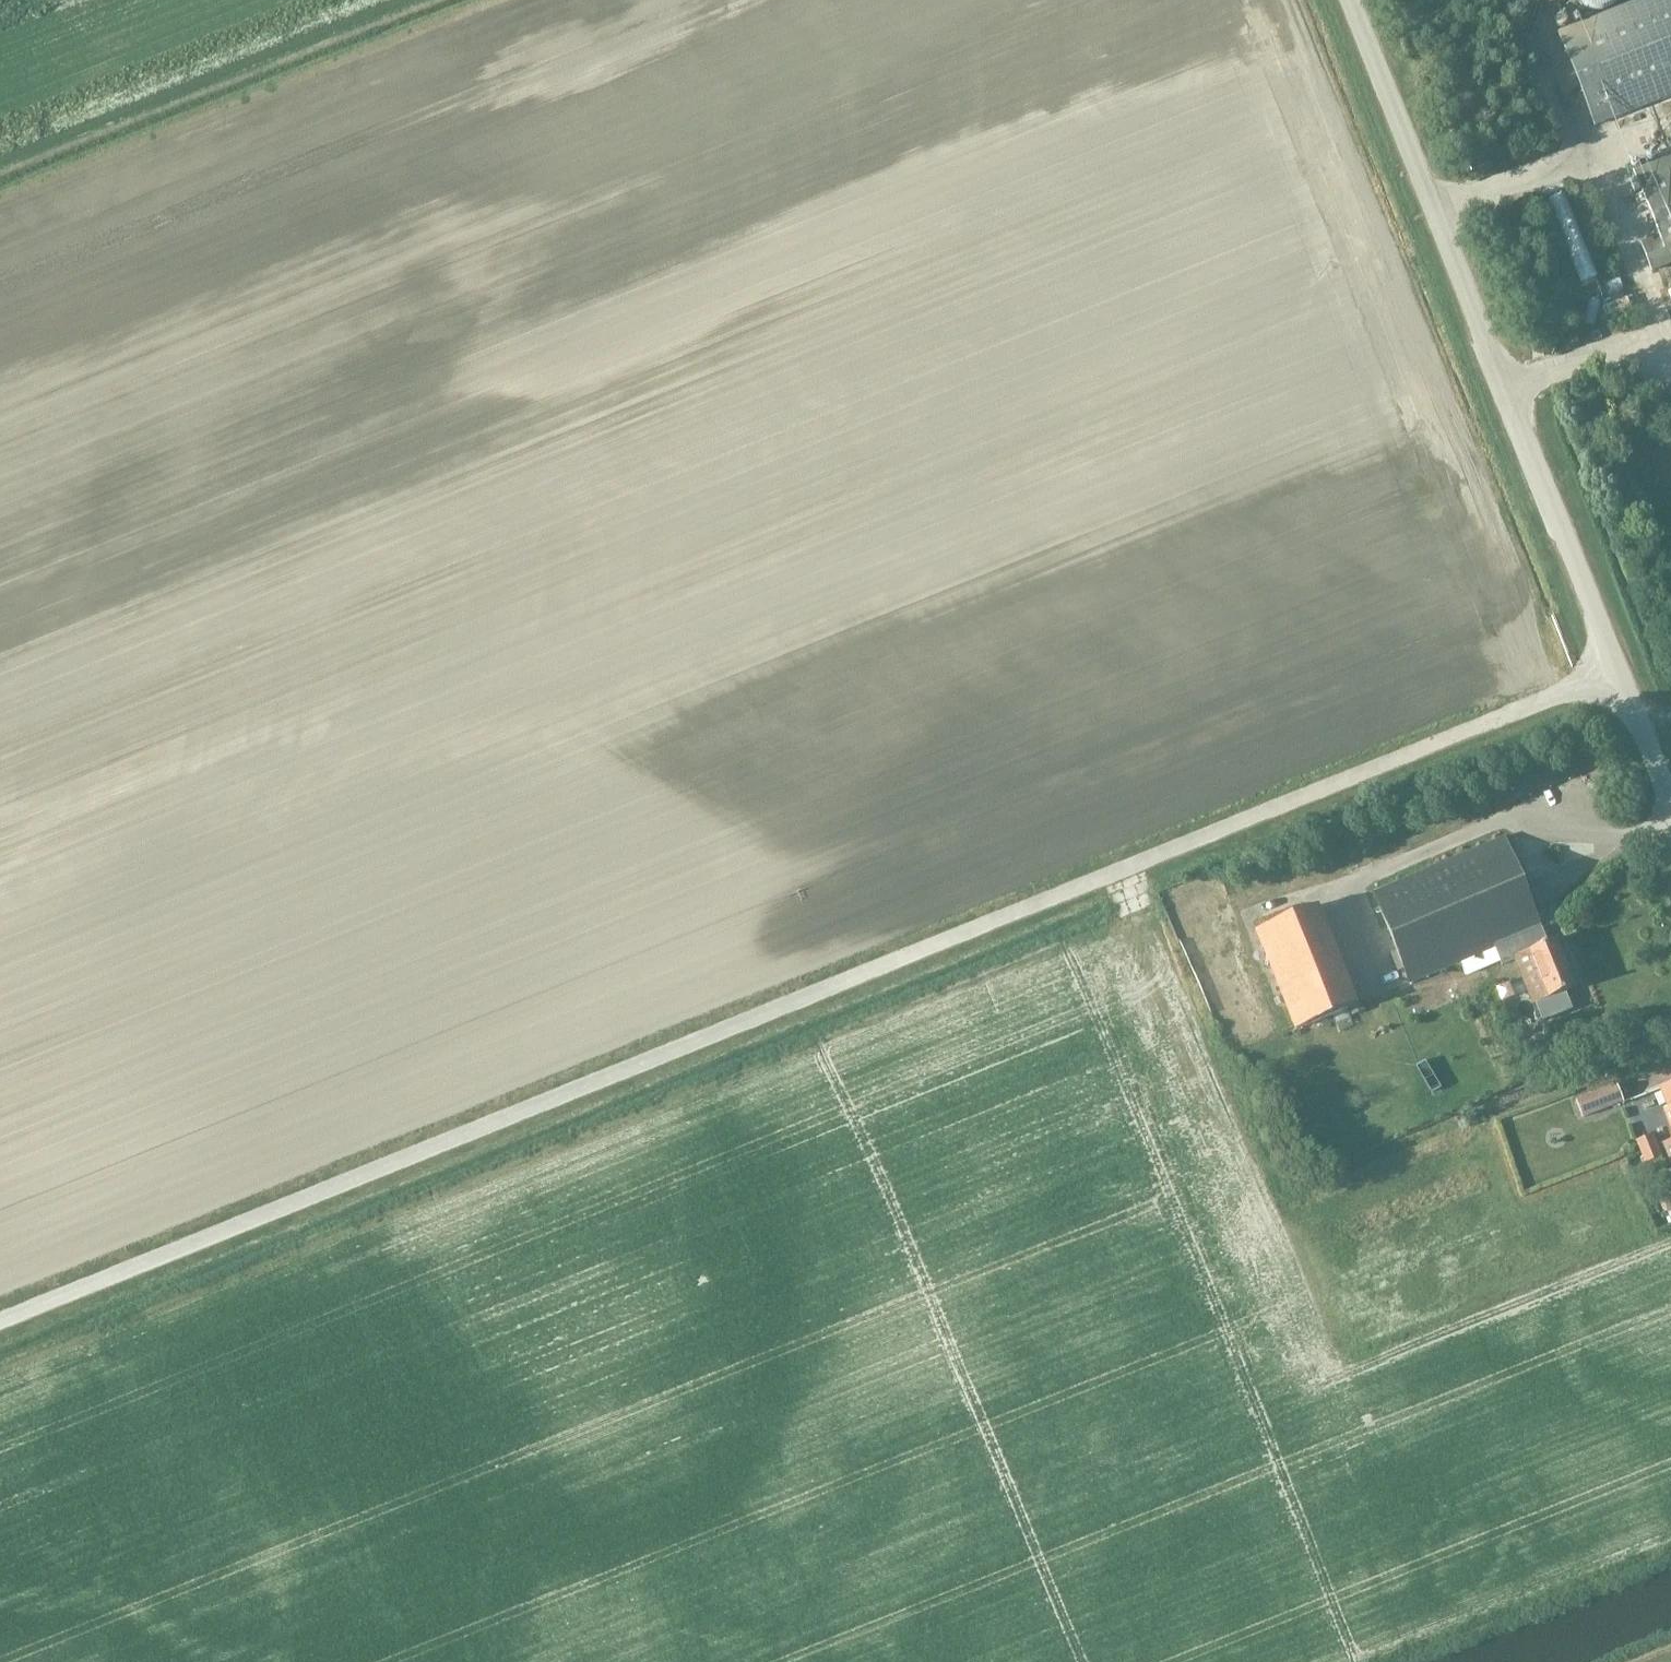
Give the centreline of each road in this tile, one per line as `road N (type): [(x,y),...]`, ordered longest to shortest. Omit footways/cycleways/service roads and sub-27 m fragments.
road 1 (unclassified): [(1670,801),(1350,0)]

